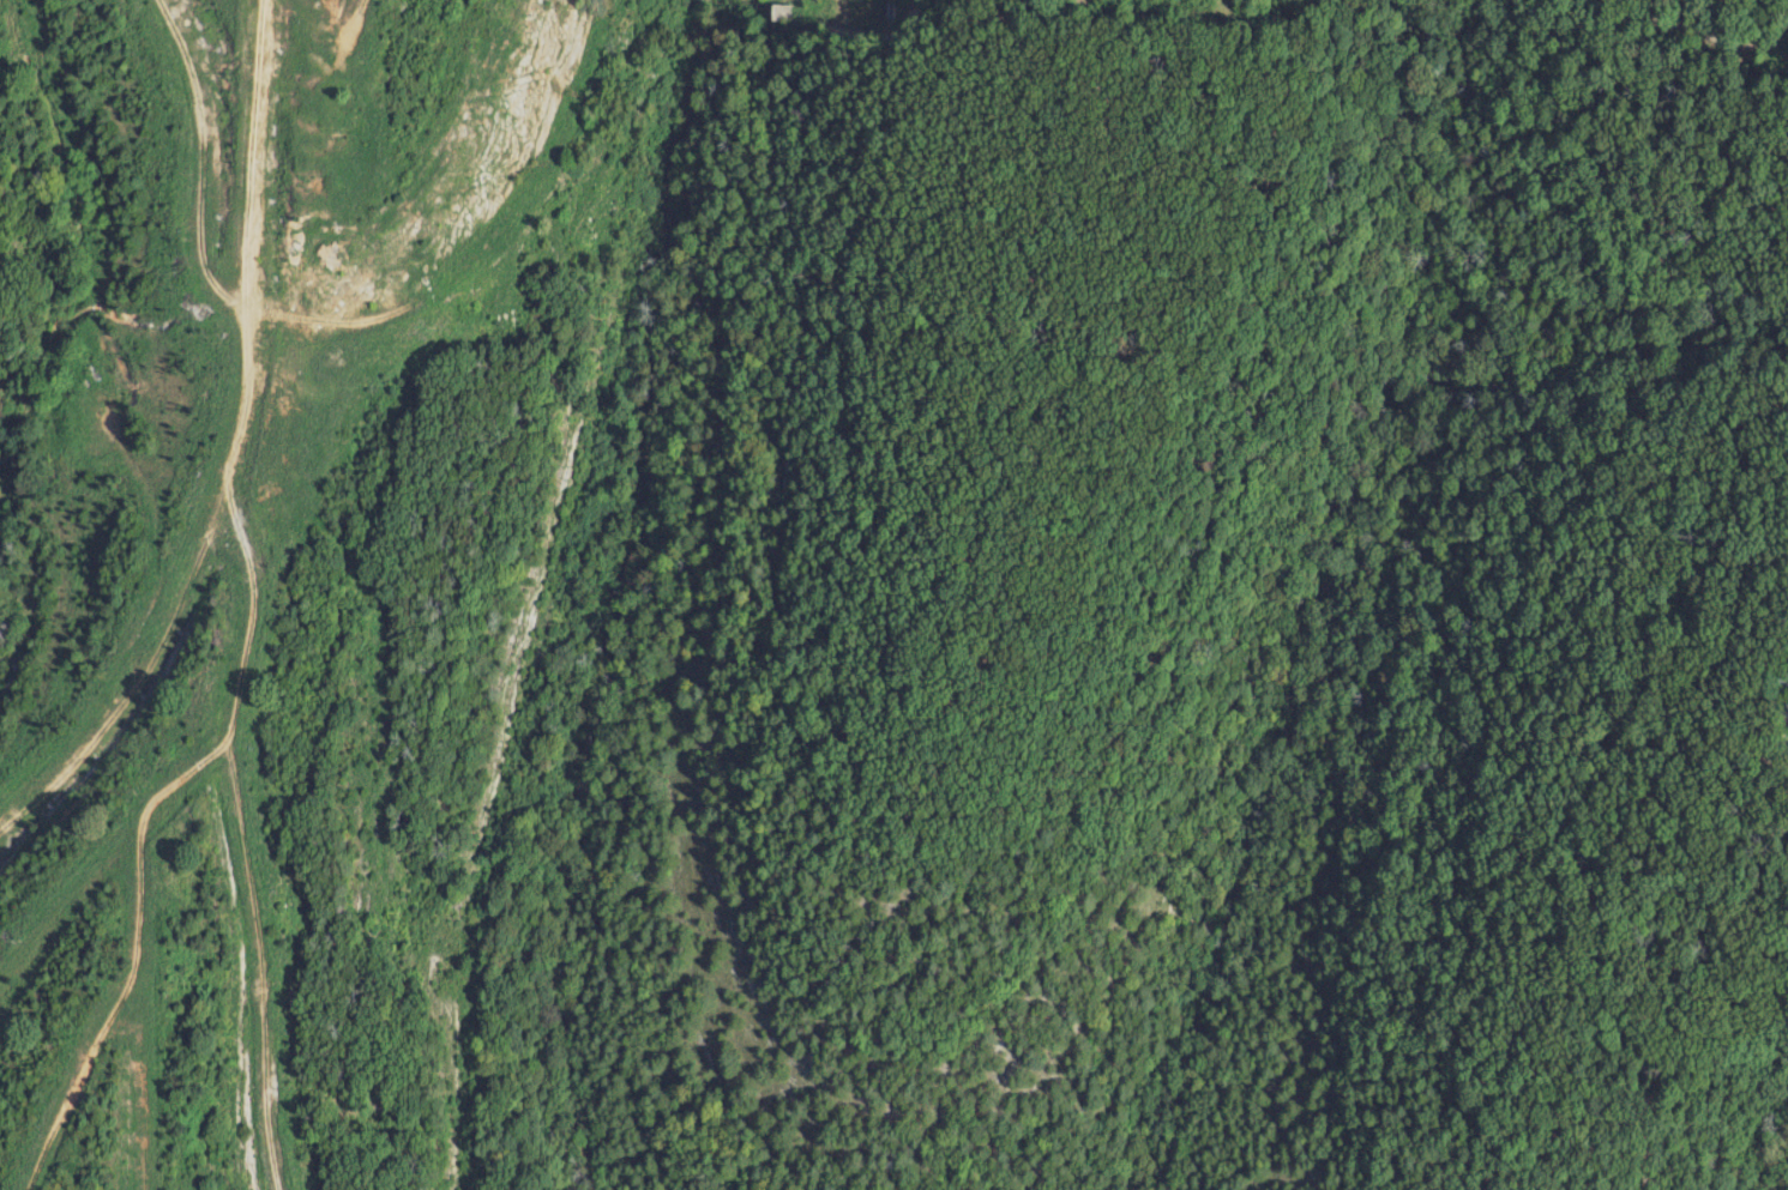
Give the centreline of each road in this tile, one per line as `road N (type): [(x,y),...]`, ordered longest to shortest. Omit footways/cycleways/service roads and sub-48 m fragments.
road 1 (track): [(278,1189),(260,1087),(251,901),(224,737),(247,620),(243,567),(215,475)]
road 2 (track): [(224,737),(161,791),(138,833),(125,971),(9,1189)]
road 3 (track): [(260,0),(251,272),(215,475)]
road 4 (track): [(215,475),(197,557),(82,750),(0,831)]

